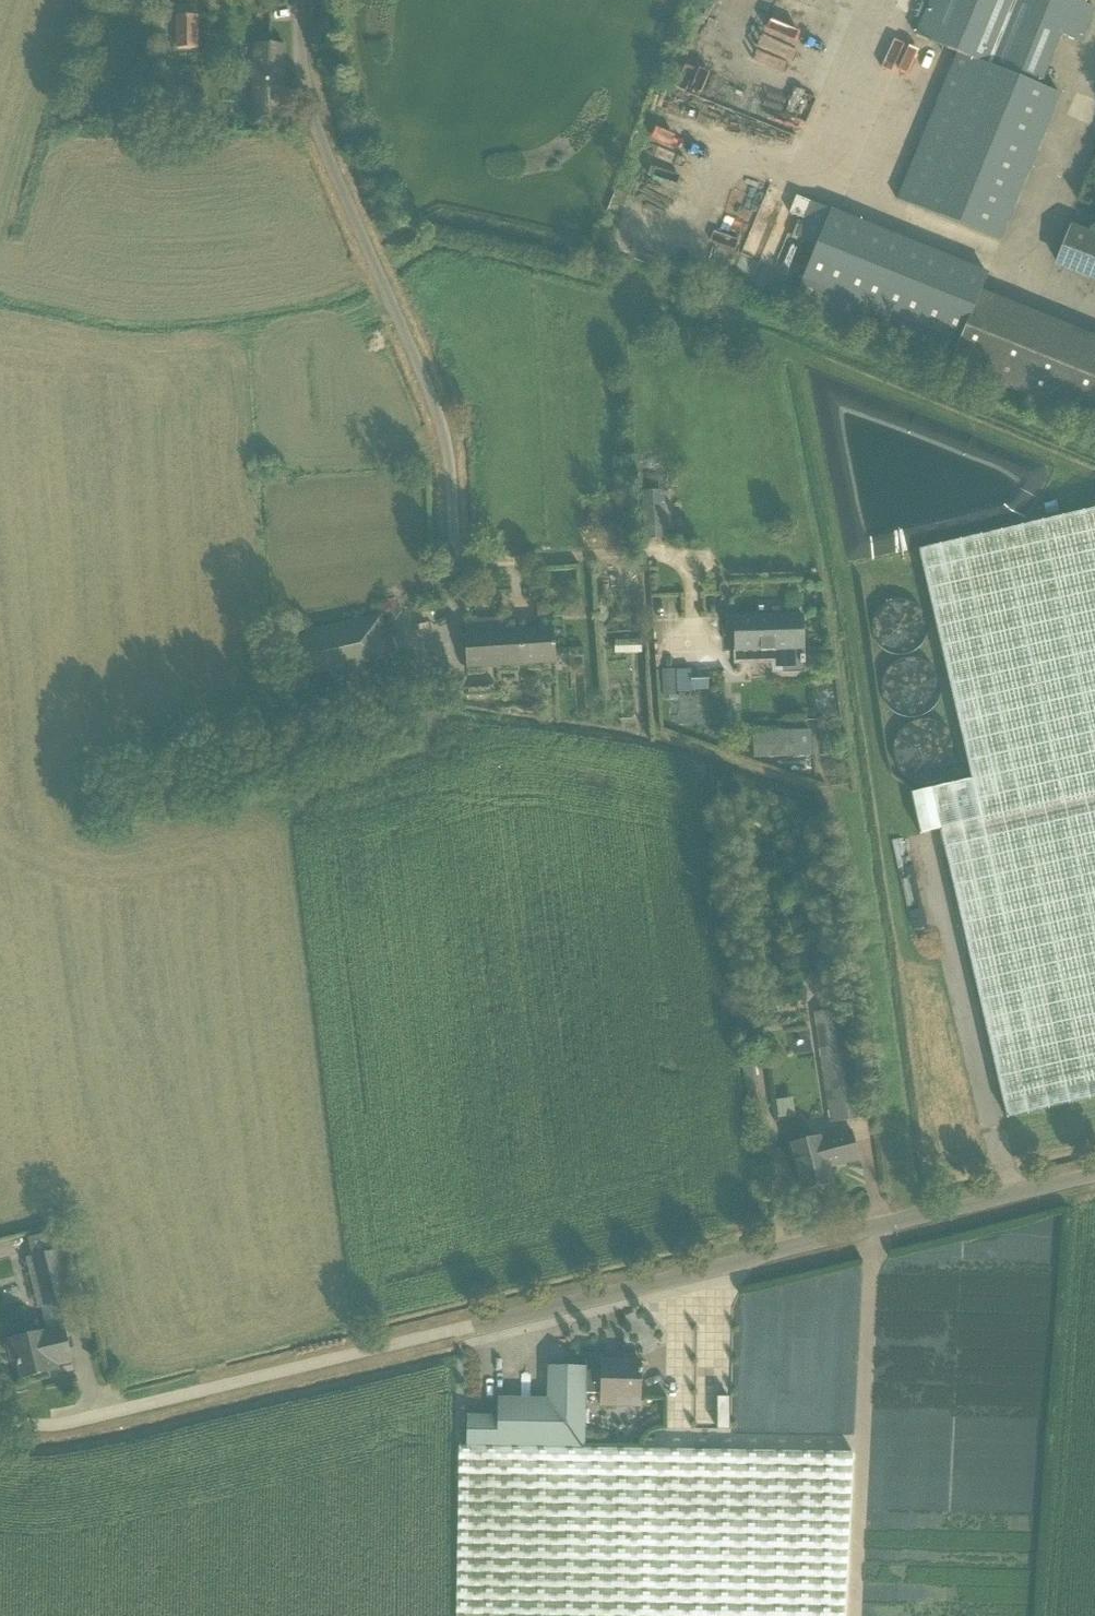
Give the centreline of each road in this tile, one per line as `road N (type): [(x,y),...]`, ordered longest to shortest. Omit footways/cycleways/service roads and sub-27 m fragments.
road 1 (unclassified): [(0,1412),(14,1420),(62,1415),(1094,1177)]
road 2 (unclassified): [(453,675),(454,535),(443,432),(327,159),(304,83),(298,0)]

